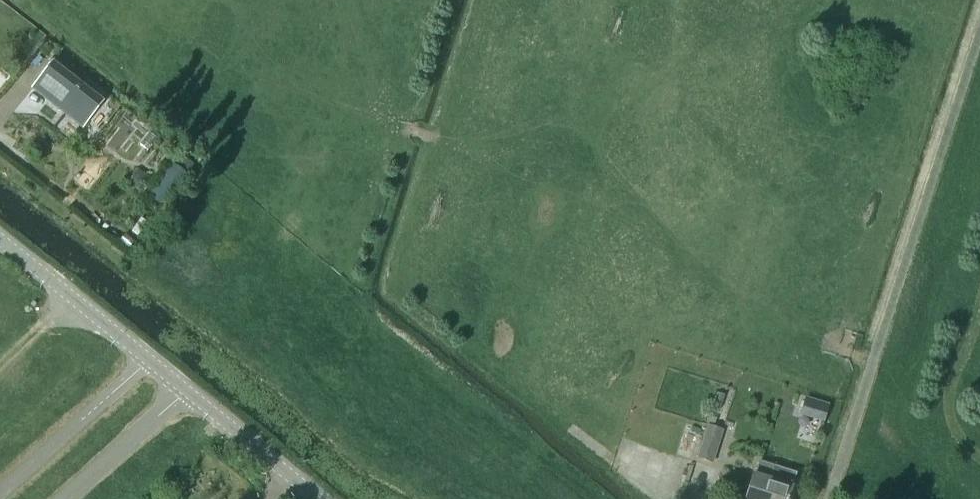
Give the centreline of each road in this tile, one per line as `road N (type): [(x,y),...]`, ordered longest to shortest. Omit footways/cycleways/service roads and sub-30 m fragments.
road 1 (tertiary): [(317,498),(0,240)]

